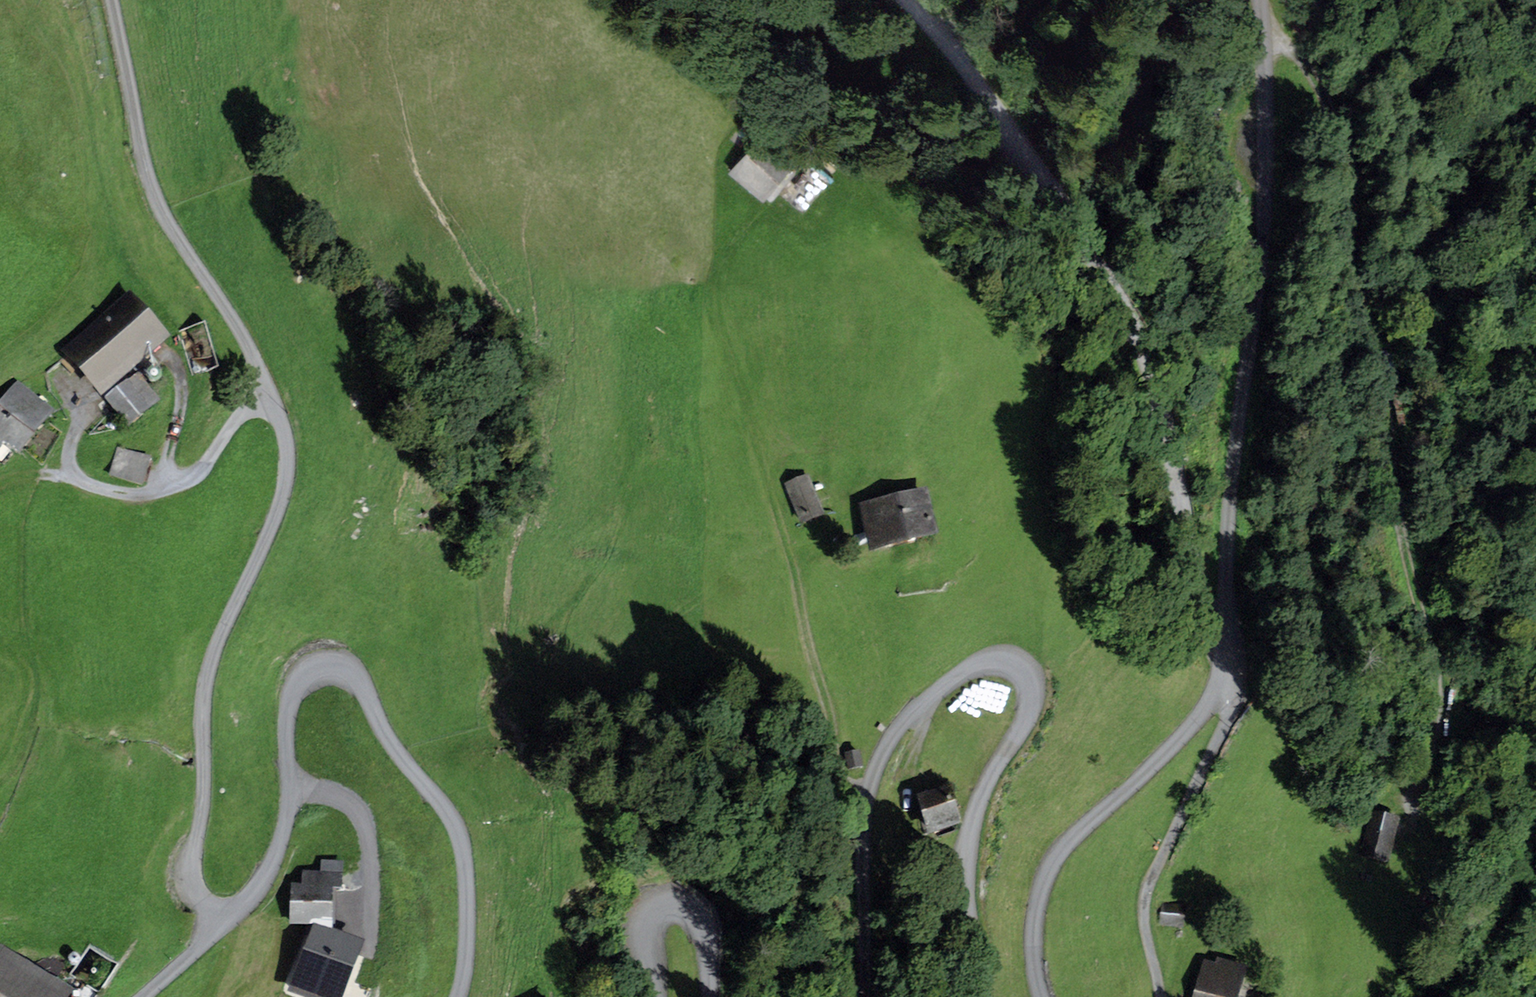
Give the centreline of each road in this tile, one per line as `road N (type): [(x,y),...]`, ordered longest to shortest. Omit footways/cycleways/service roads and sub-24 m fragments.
road 1 (unclassified): [(457,996),(466,881),(454,825),(387,739),(359,678),(328,664),(304,674),(288,702),(287,810),(267,873),(142,996)]
road 2 (unclassified): [(985,996),(967,907),(967,849),(985,786),(1032,691),(1026,671),(999,657),(965,667),(918,706),(876,766),(863,833),(865,996)]
road 3 (track): [(905,0),(1038,175),(1139,351),(1157,400),(1200,625),(1223,674)]
road 4 (unclassified): [(1223,674),(1235,464),(1262,241),(1264,0)]
road 5 (track): [(760,210),(715,269),(709,291),(799,575)]
road 6 (unclassified): [(1223,674),(1192,724),(1053,863),(1032,937),(1040,996)]
road 7 (track): [(0,774),(13,759),(36,678),(25,617),(32,488),(68,466)]
road 8 (track): [(866,802),(839,774),(801,617),(799,575),(815,548),(861,535)]
road 9 (unclassified): [(712,996),(703,926),(689,905),(672,900),(653,906),(643,929),(657,996)]
road 10 (track): [(368,930),(364,813),(341,795),(289,785)]

